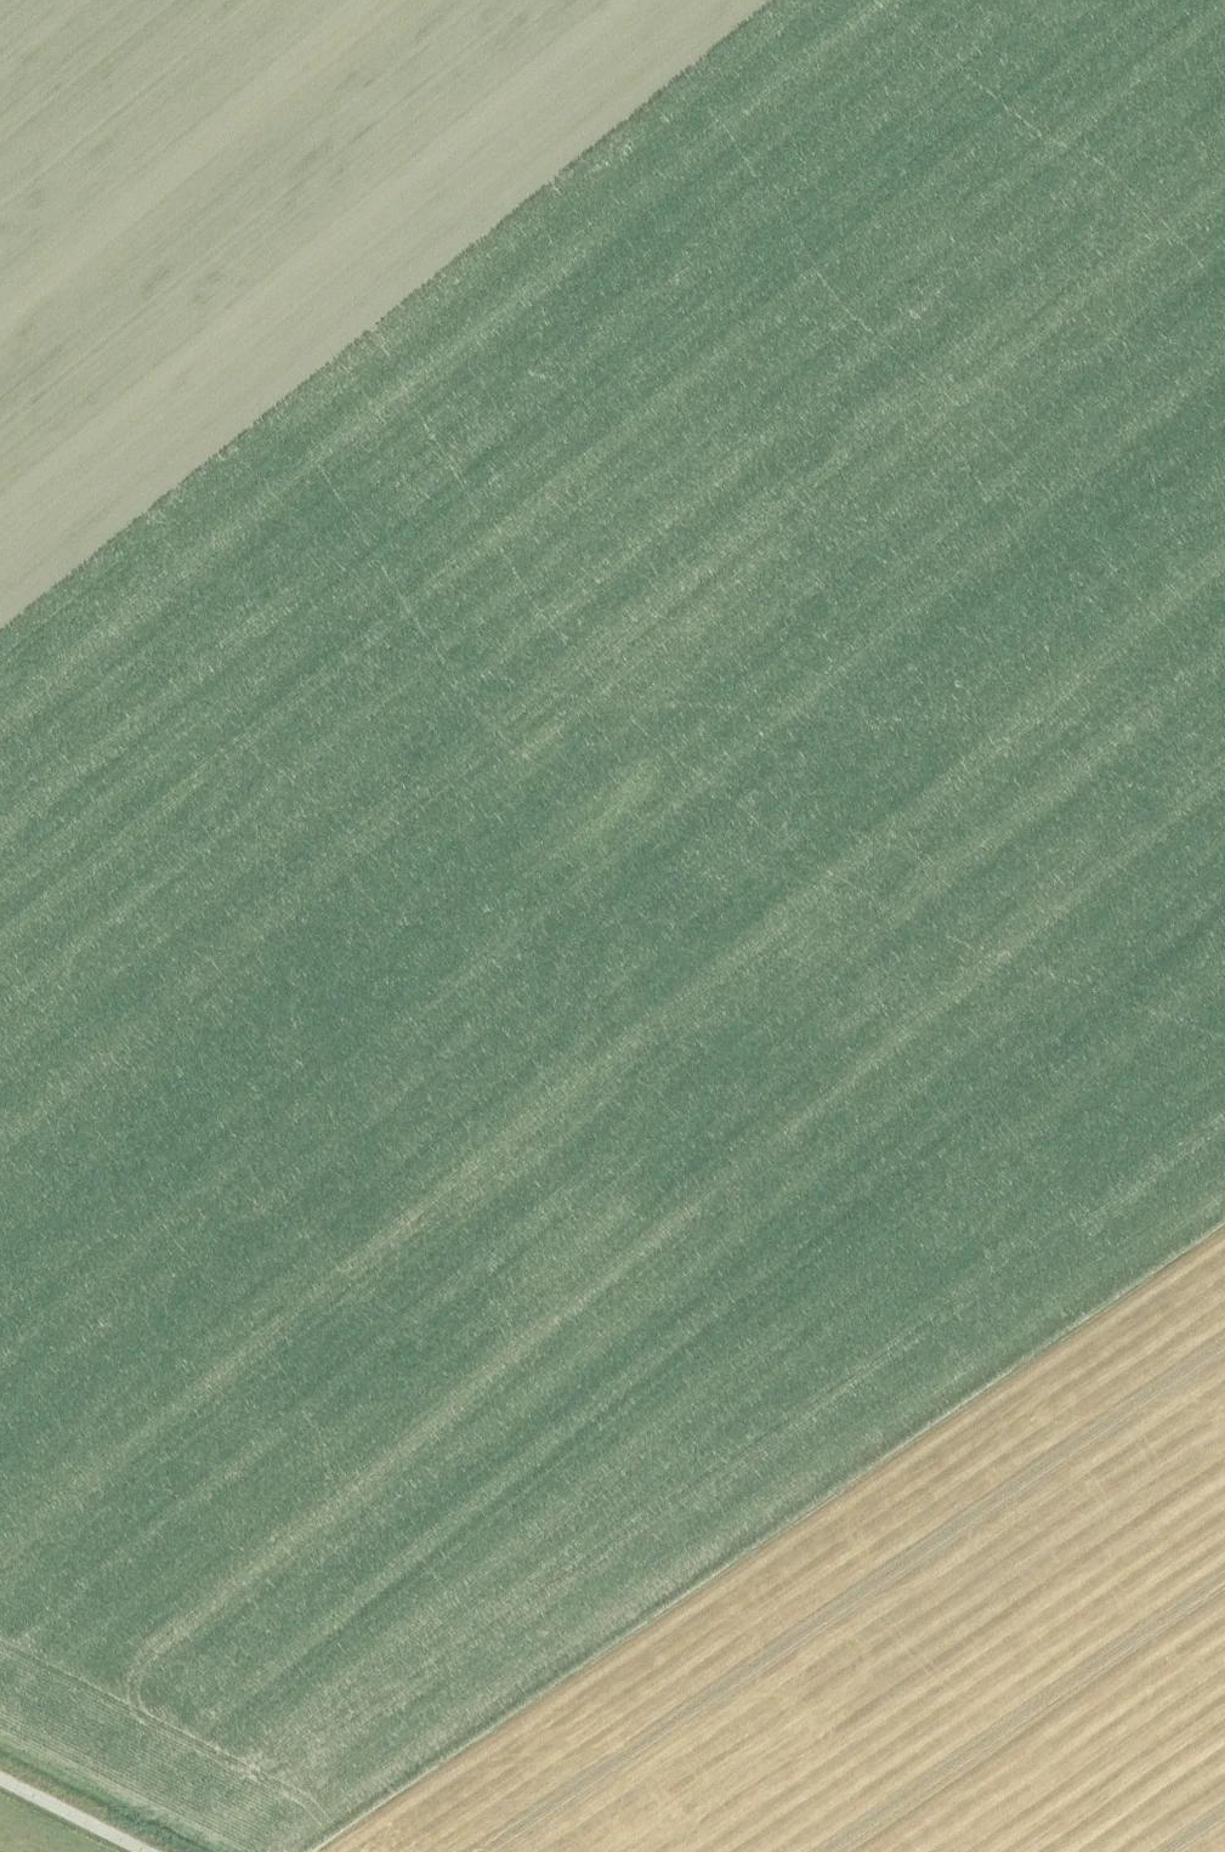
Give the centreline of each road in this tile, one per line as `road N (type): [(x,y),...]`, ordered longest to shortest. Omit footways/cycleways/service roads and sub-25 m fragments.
road 1 (unclassified): [(154,1851),(0,1774)]

